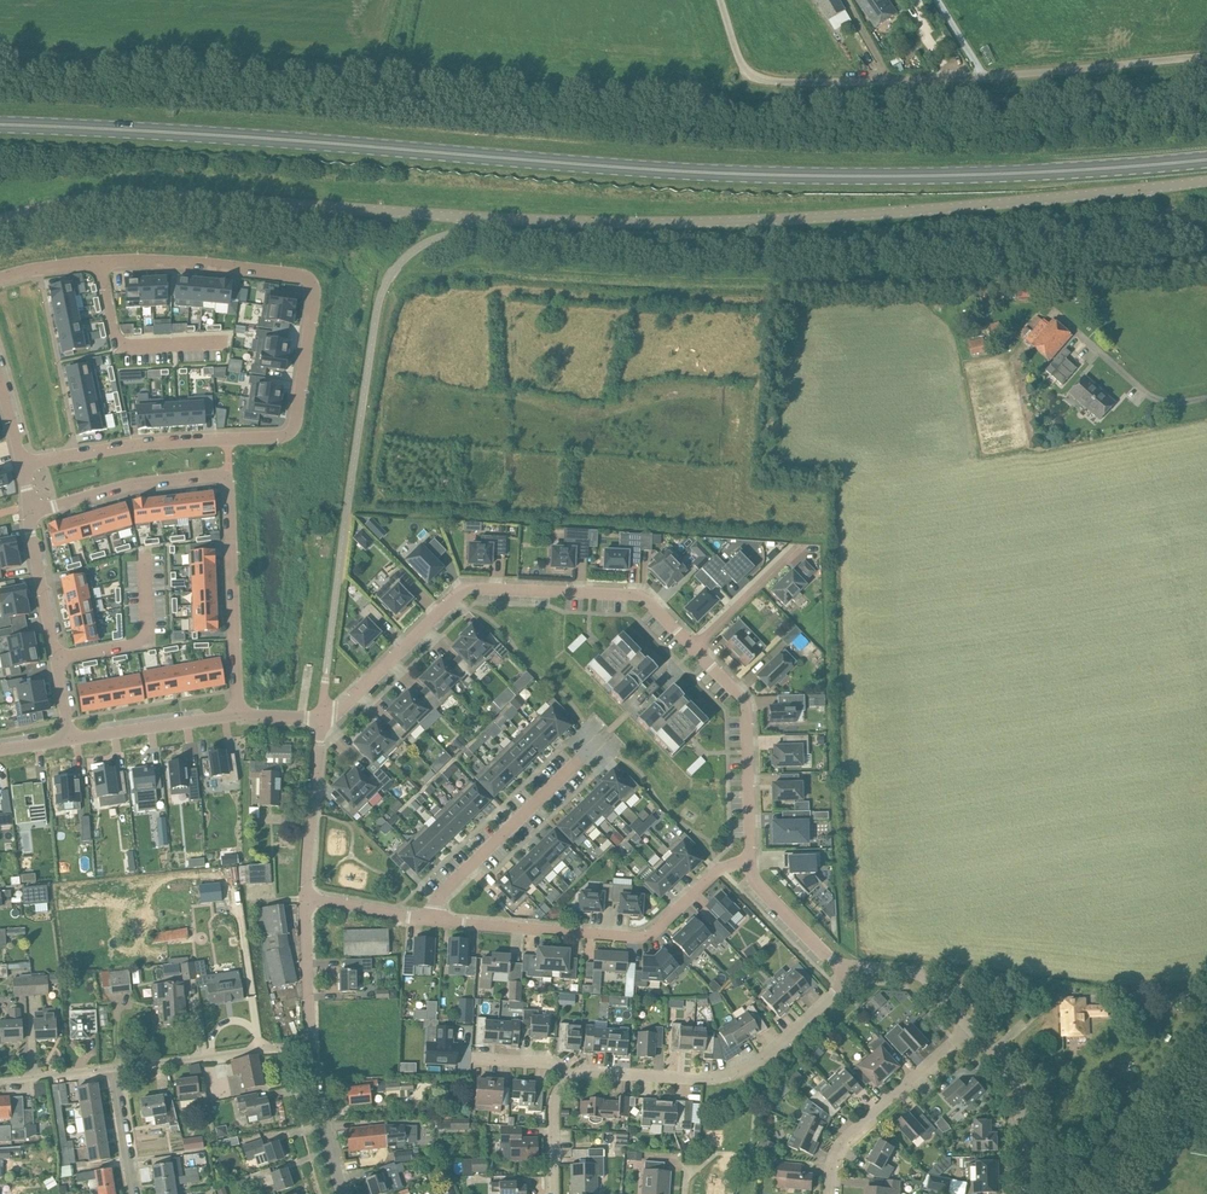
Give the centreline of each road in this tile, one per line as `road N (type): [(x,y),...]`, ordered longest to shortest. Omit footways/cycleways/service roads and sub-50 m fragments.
road 1 (unclassified): [(0,222),(82,202),(140,200),(600,225),(747,223),(1206,182)]
road 2 (primary): [(0,126),(735,176),(1031,176),(1206,162)]
road 3 (residential): [(0,277),(145,259),(293,274),(314,291),(290,433),(22,462)]
road 4 (unclassified): [(1206,63),(773,80),(751,73),(740,57),(722,0)]
road 5 (residential): [(320,719),(474,587),(635,594),(696,647)]
road 6 (residential): [(28,512),(129,485),(222,477),(237,714)]
road 7 (residential): [(750,863),(718,870),(648,938),(434,921)]
road 8 (residential): [(846,971),(833,994),(746,1070),(705,1079),(567,1078)]
road 9 (residential): [(434,921),(441,896),(594,747)]
road 10 (residential): [(696,647),(744,700),(750,863)]
road 11 (residential): [(28,512),(71,739)]
road 12 (residential): [(829,1193),(832,1161),(844,1142),(968,1030)]
road 13 (residential): [(309,1042),(114,1071)]
road 14 (residential): [(1025,1193),(1021,1091),(968,1030)]
road 15 (residential): [(304,898),(320,719)]
road 16 (unclassified): [(1094,1193),(1206,1064)]
road 17 (residential): [(71,739),(237,714)]
road 18 (residential): [(343,1193),(309,1042)]
road 19 (residential): [(750,863),(755,881),(846,971)]
road 20 (residential): [(968,1030),(912,974),(846,971)]
road 21 (residential): [(309,1042),(304,898)]
road 22 (residential): [(696,647),(799,549)]
road 23 (residential): [(434,921),(304,898)]
road 24 (residential): [(132,1193),(114,1071)]
road 25 (residential): [(550,1193),(554,1097),(567,1078)]

